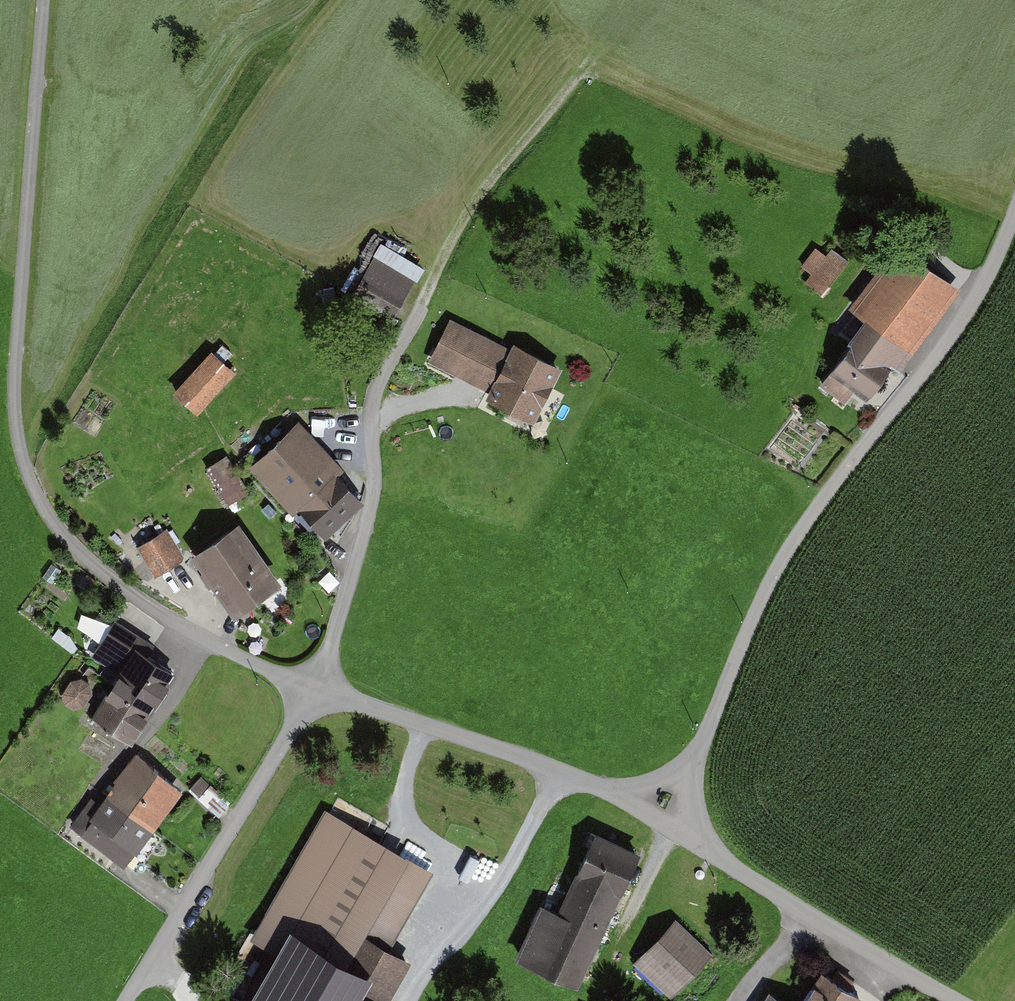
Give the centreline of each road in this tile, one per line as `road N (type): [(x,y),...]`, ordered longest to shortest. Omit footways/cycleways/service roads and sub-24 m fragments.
road 1 (track): [(44,0),(14,411),(29,474),(77,549),(126,594),(221,649)]
road 2 (unclassified): [(698,752),(768,585),(800,530),(958,325),(1014,209)]
road 3 (residential): [(312,689),(127,1000)]
road 4 (unclassified): [(617,793),(312,689)]
road 5 (unclassified): [(958,1000),(701,842)]
road 6 (track): [(587,66),(481,195),(430,290)]

